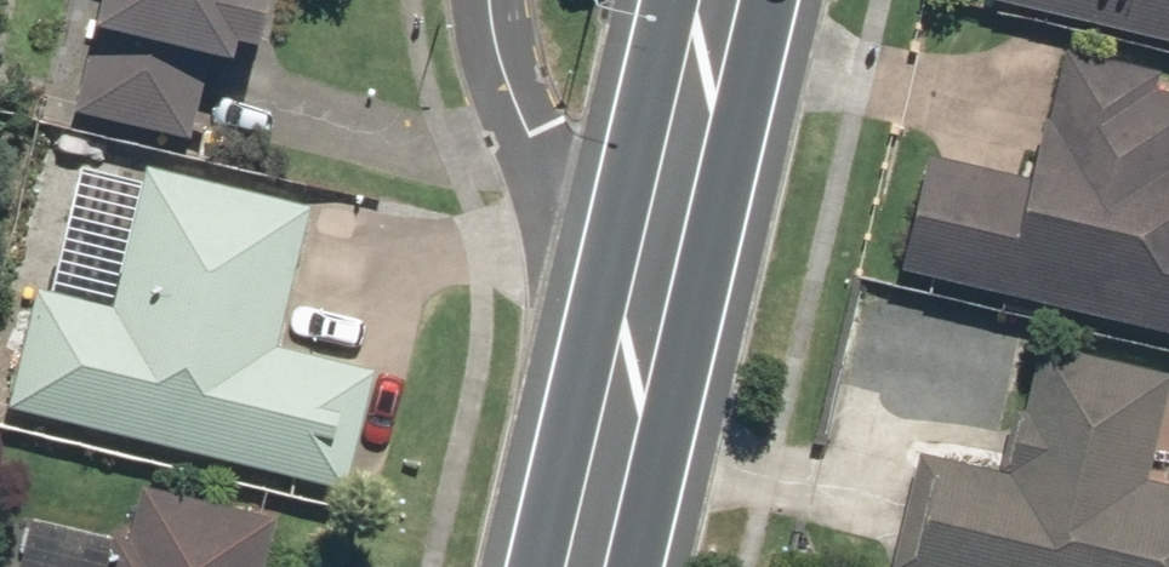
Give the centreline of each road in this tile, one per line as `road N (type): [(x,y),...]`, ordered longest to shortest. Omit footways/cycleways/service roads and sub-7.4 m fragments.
road 1 (residential): [(654,296),(536,131),(501,59),(494,0)]
road 2 (secondary): [(728,0),(654,296)]
road 3 (secondary): [(654,296),(591,566)]

